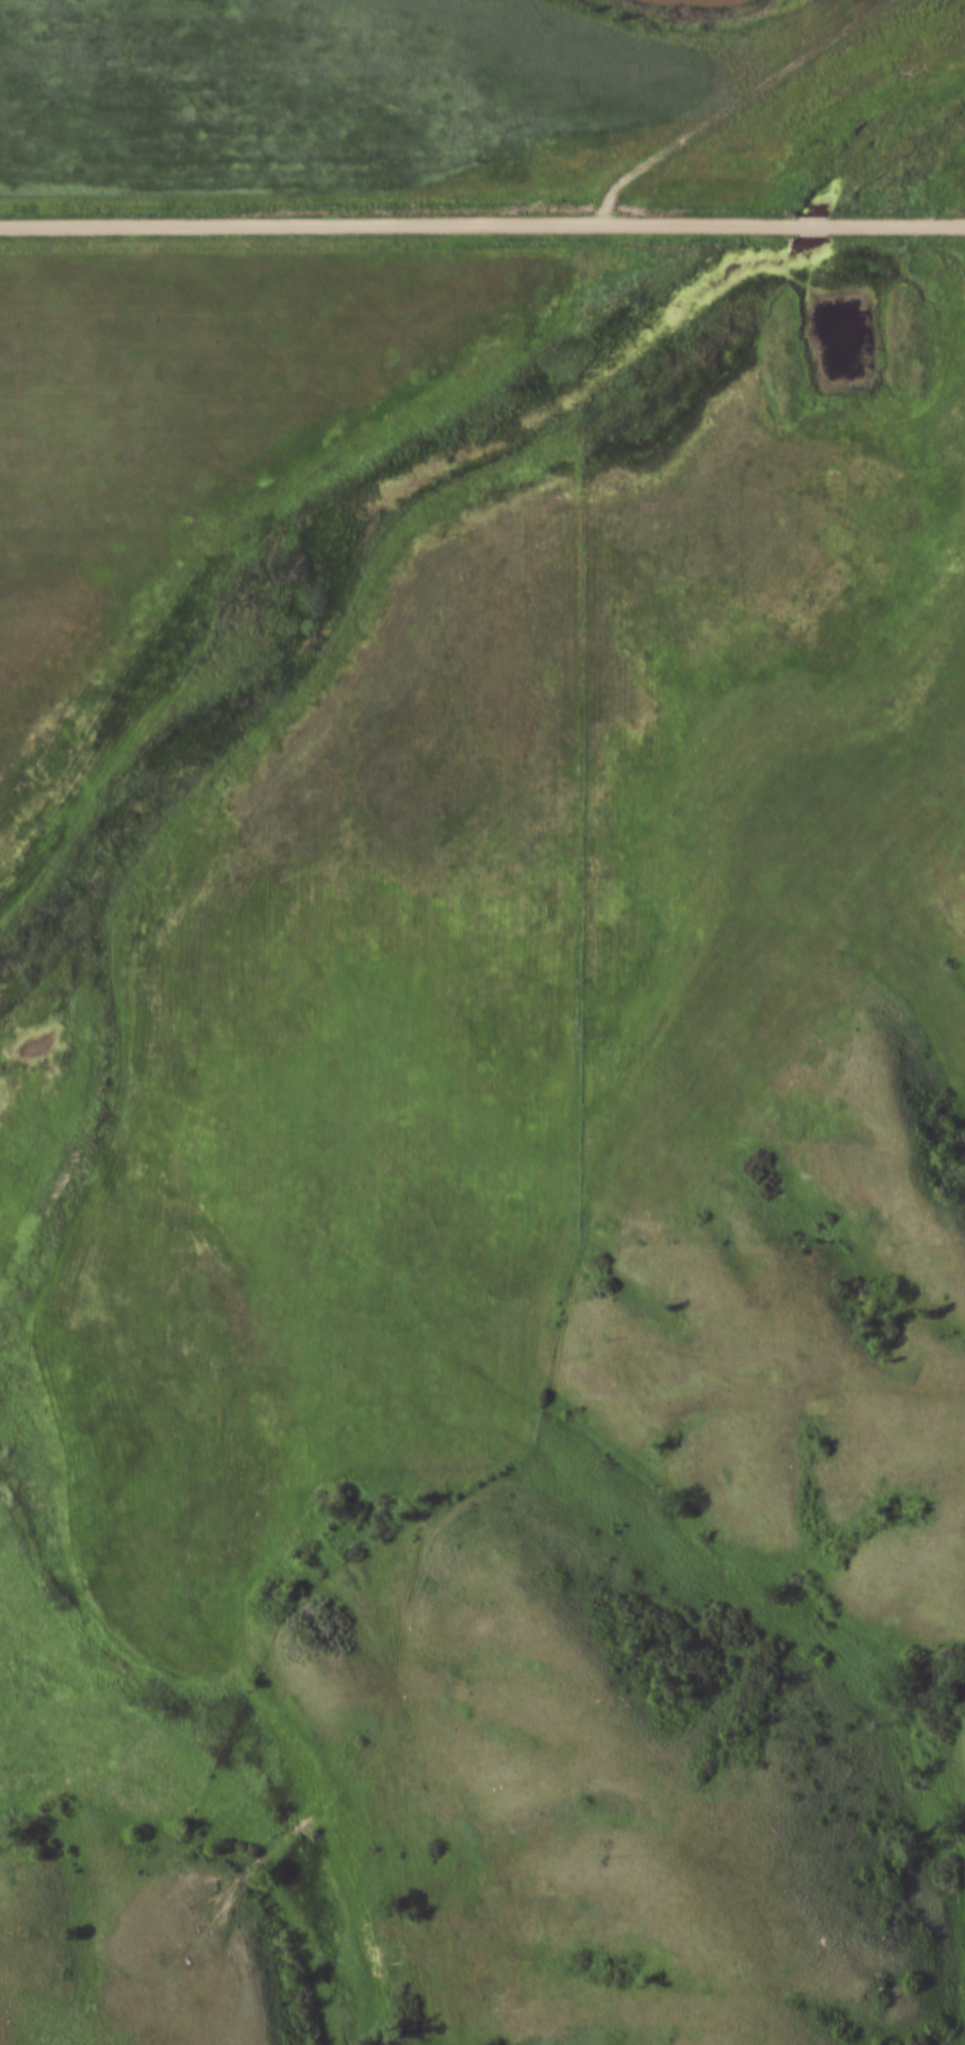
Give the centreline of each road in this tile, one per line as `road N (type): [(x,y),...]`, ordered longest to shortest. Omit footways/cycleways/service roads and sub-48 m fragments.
road 1 (residential): [(964,221),(0,225)]
road 2 (track): [(767,81),(613,190),(610,222)]

